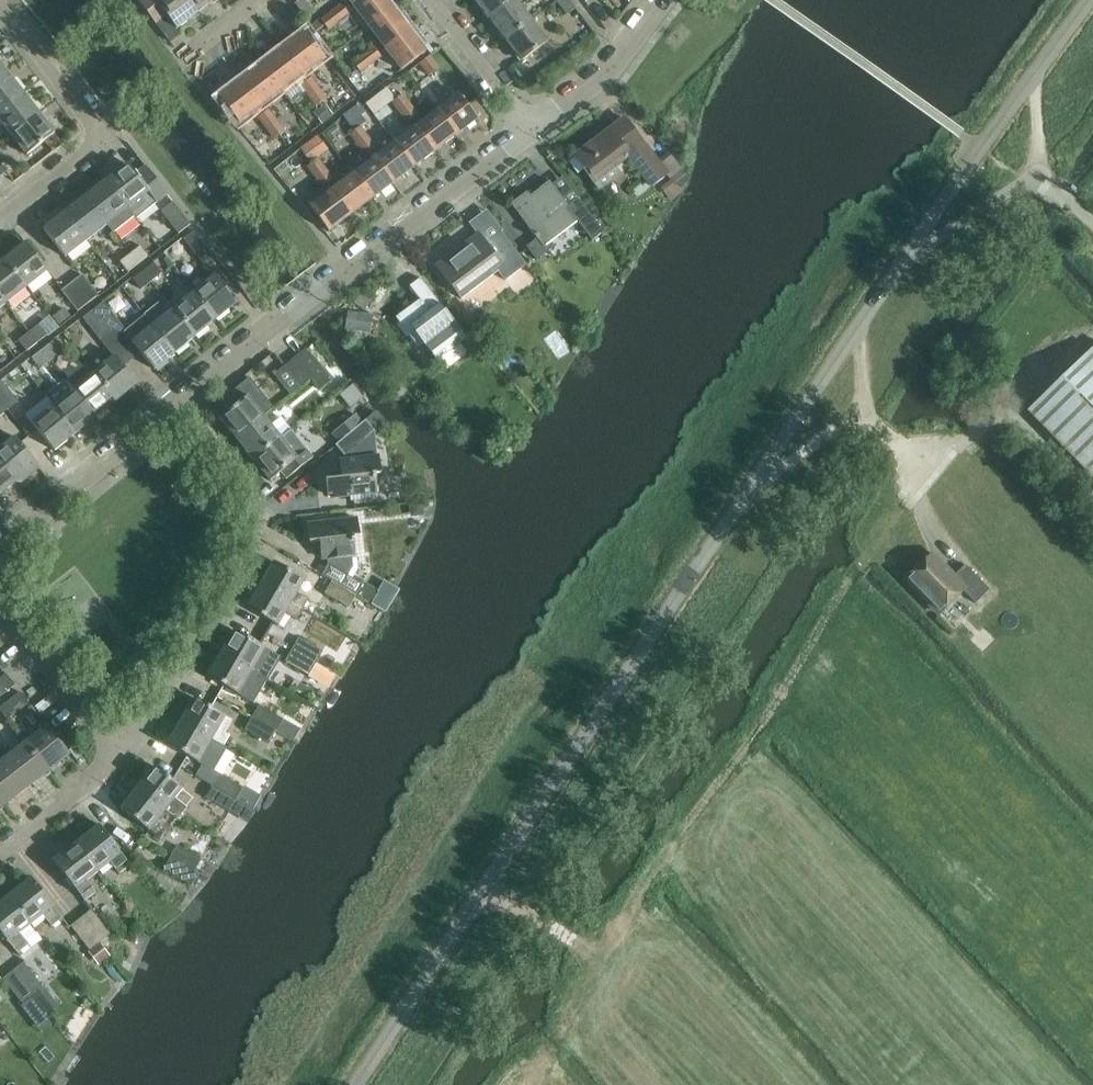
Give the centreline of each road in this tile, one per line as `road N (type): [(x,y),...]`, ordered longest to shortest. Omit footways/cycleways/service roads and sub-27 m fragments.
road 1 (unclassified): [(363,1084),(917,248),(1092,0)]
road 2 (track): [(864,414),(933,475),(859,570),(529,1084)]
road 3 (residential): [(172,414),(347,267),(534,127)]
road 4 (residential): [(120,758),(256,528),(255,515),(172,414)]
road 5 (residential): [(0,550),(172,414)]
road 6 (residential): [(120,758),(0,605)]
road 7 (track): [(933,475),(1075,343)]
road 8 (residential): [(534,127),(614,66),(664,0)]
road 9 (residential): [(0,6),(105,141)]
road 10 (residential): [(432,0),(534,127)]
road 11 (residential): [(0,853),(120,758)]
road 12 (track): [(917,248),(1036,178)]
road 13 (residential): [(0,223),(105,141)]
road 14 (track): [(864,414),(760,482)]

